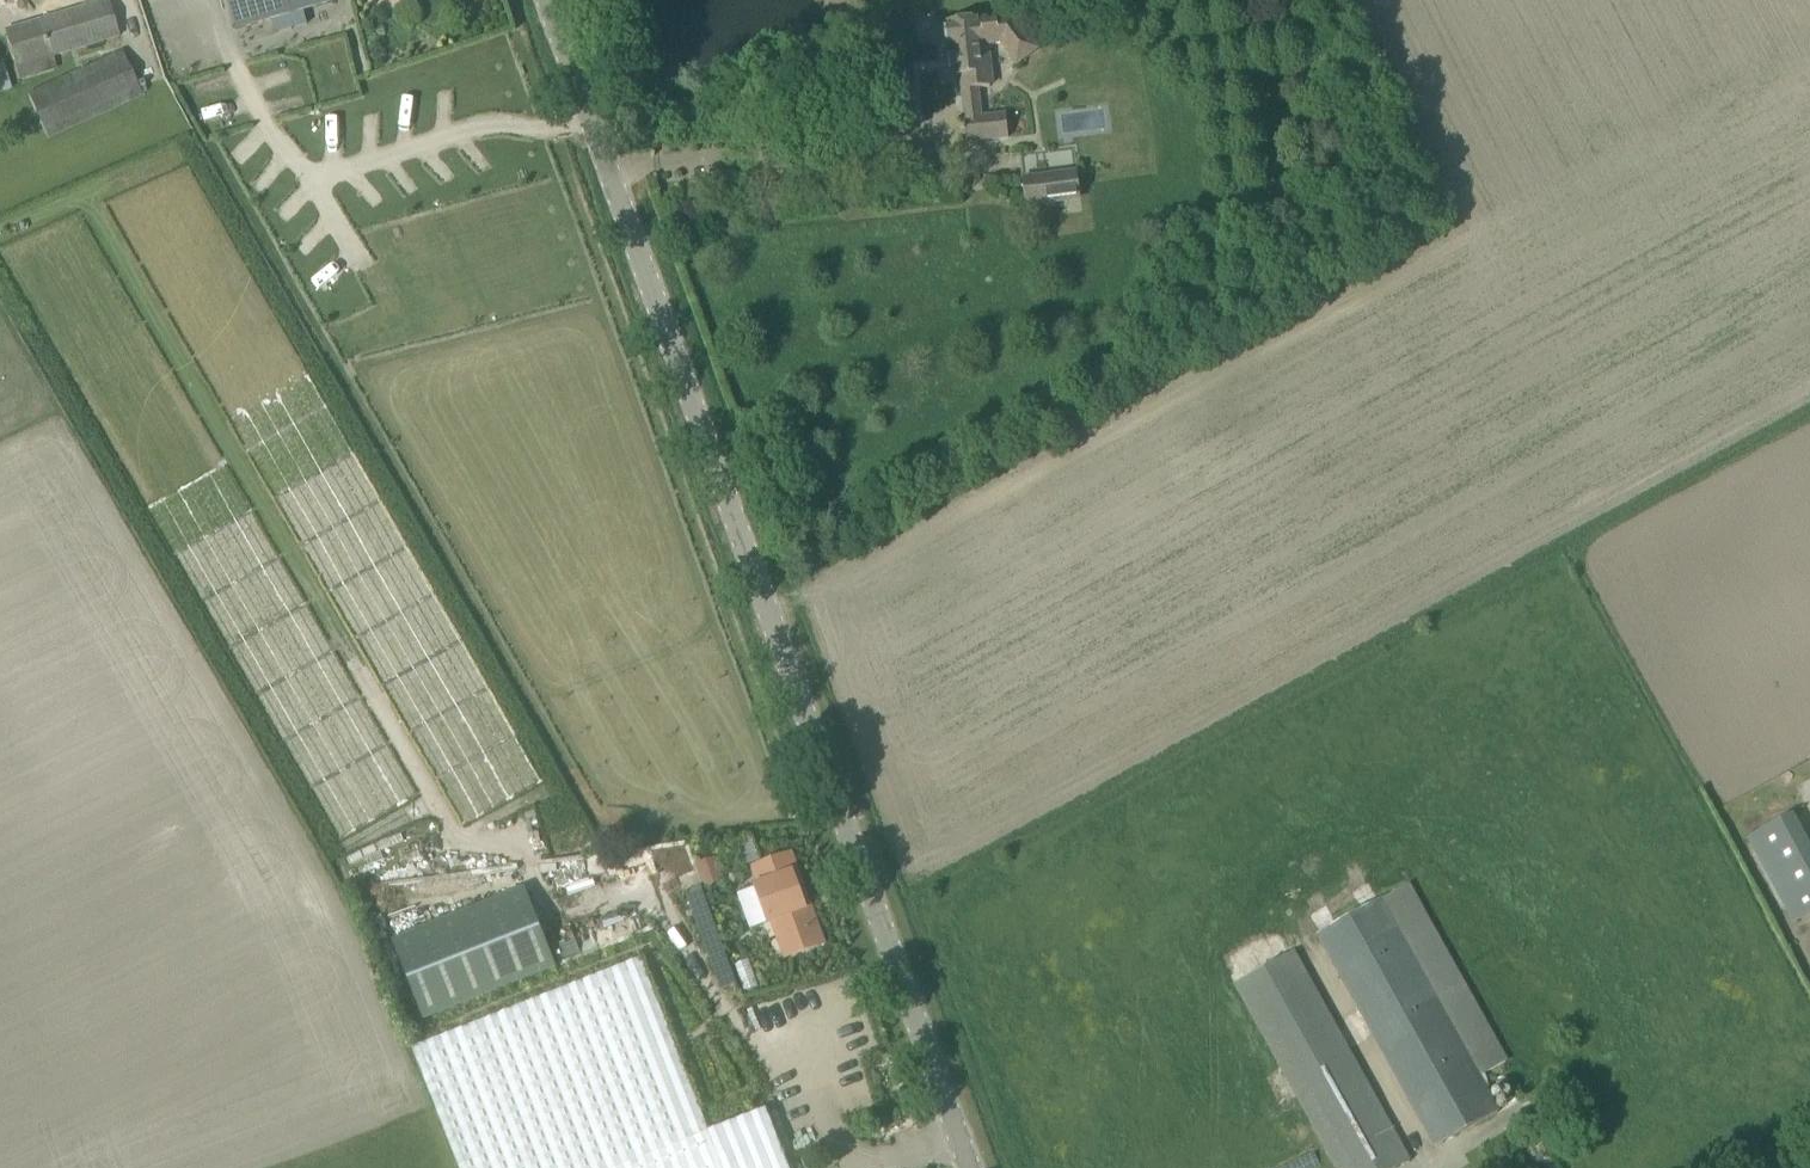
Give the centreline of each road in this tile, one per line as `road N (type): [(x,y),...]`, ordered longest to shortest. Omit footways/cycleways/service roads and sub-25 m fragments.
road 1 (unclassified): [(971,1167),(537,0)]

